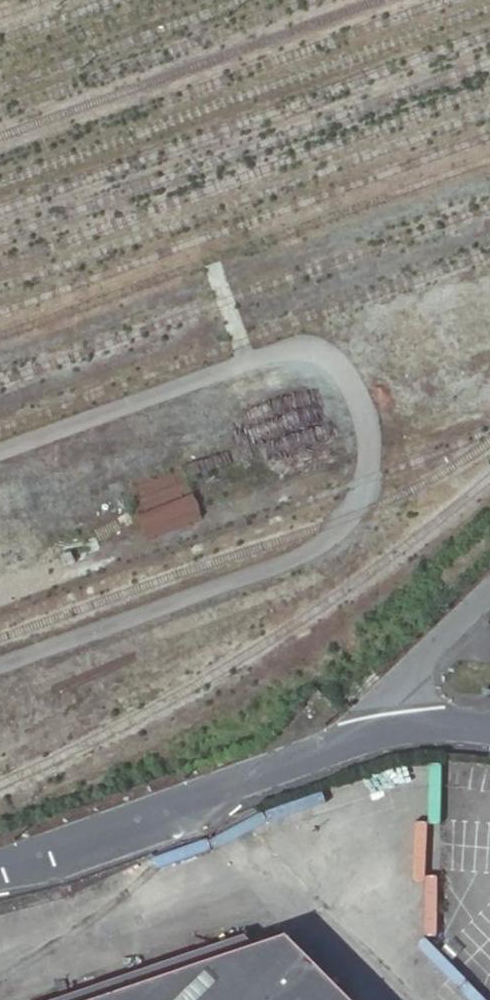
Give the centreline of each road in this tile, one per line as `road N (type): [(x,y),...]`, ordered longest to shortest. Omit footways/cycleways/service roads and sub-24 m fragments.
road 1 (unclassified): [(366,735),(0,868)]
road 2 (residential): [(489,594),(366,735)]
road 3 (unclassified): [(366,735),(489,728)]

